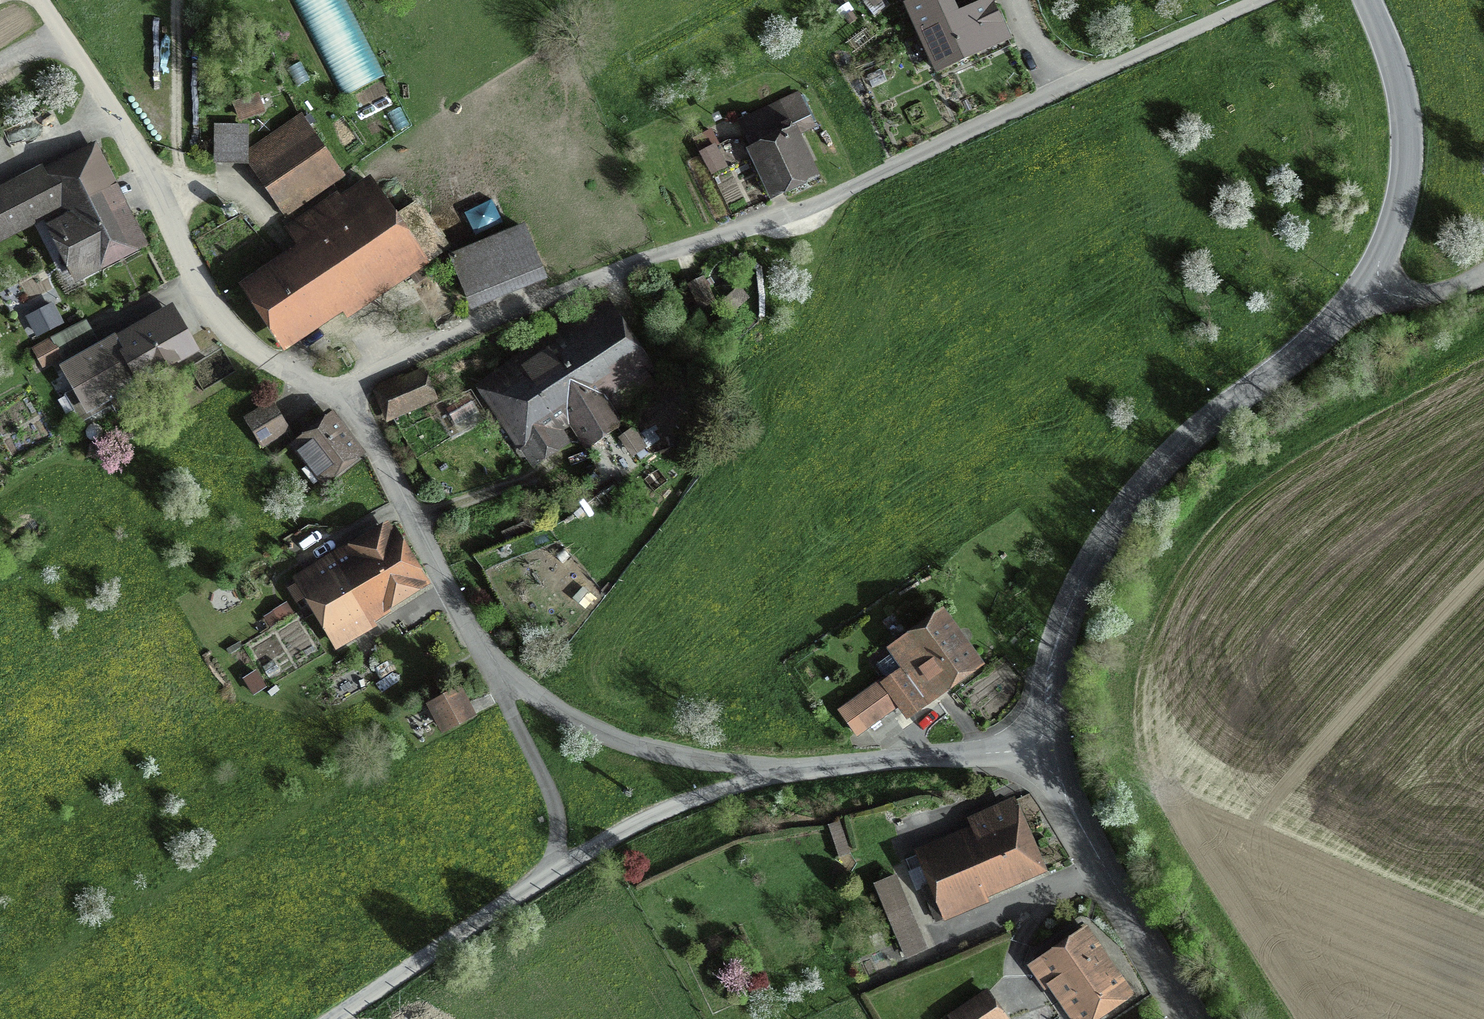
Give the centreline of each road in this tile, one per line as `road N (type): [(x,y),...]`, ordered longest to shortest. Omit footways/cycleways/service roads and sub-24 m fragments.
road 1 (unclassified): [(343,399),(487,324),(807,214),(1274,0)]
road 2 (tertiary): [(1357,303),(1190,440),(1139,493),(1067,616),(1048,692),(1050,744)]
road 3 (unclassified): [(36,0),(245,348),(343,399)]
road 4 (unclassified): [(495,667),(557,715),(693,768),(837,774)]
road 5 (tertiary): [(1366,0),(1397,83),(1406,138),(1402,194),(1357,303)]
road 6 (tertiary): [(1050,744),(1058,788),(1192,1018)]
road 7 (unclassified): [(343,399),(495,667)]
road 8 (unclassified): [(554,880),(666,815),(837,774)]
road 9 (unclassified): [(345,1018),(554,880)]
road 10 (unclassified): [(495,667),(561,824),(554,880)]
road 11 (unclassified): [(837,774),(1050,744)]
road 12 (track): [(181,0),(181,179)]
road 13 (unclassified): [(1357,303),(1483,272)]

